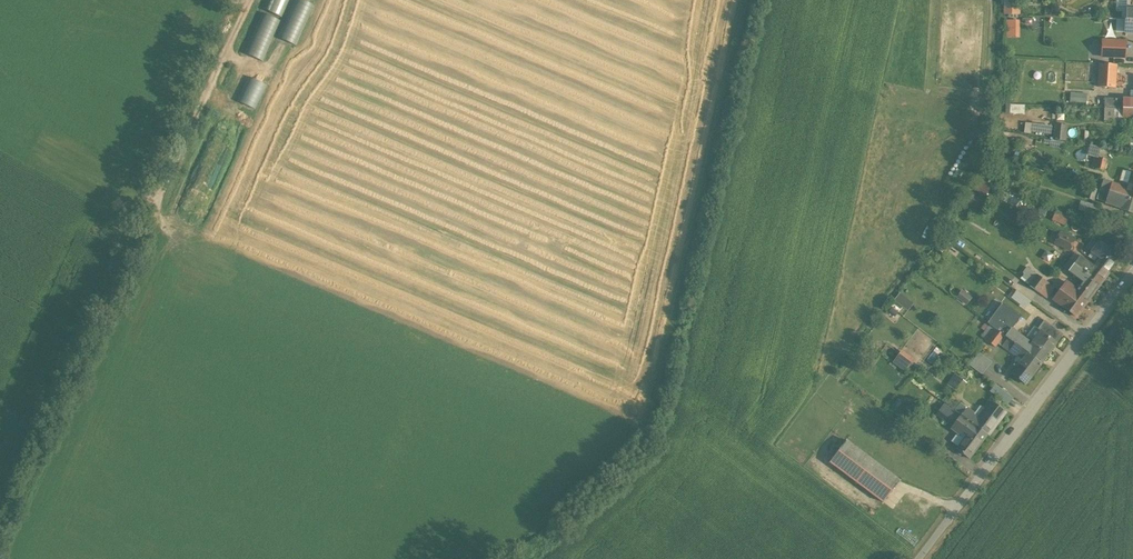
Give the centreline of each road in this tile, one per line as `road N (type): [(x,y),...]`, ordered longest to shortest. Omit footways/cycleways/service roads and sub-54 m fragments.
road 1 (residential): [(916,558),(1132,269)]

